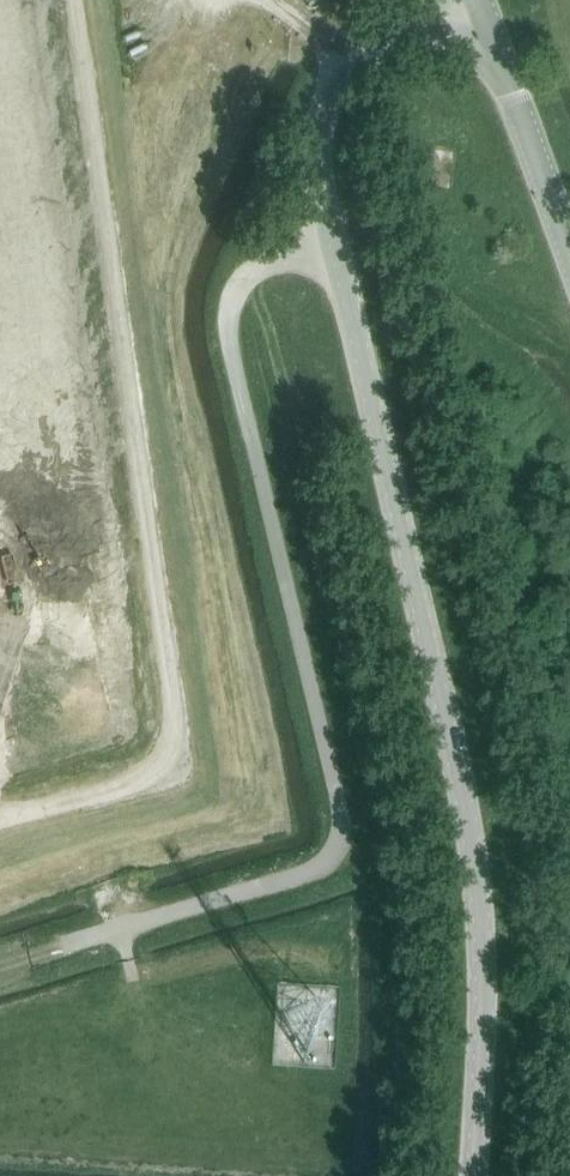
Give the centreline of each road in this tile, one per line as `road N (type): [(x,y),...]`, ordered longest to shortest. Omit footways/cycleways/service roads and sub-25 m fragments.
road 1 (unclassified): [(62,947),(316,872),(335,843),(331,789),(235,374),(229,314),(262,271),(339,246)]
road 2 (tertiary): [(474,1175),(485,985),(470,825),(339,246)]
road 3 (tertiary): [(339,246),(320,148),(321,105),(365,59),(475,17)]
road 4 (tertiary): [(569,269),(475,17)]

